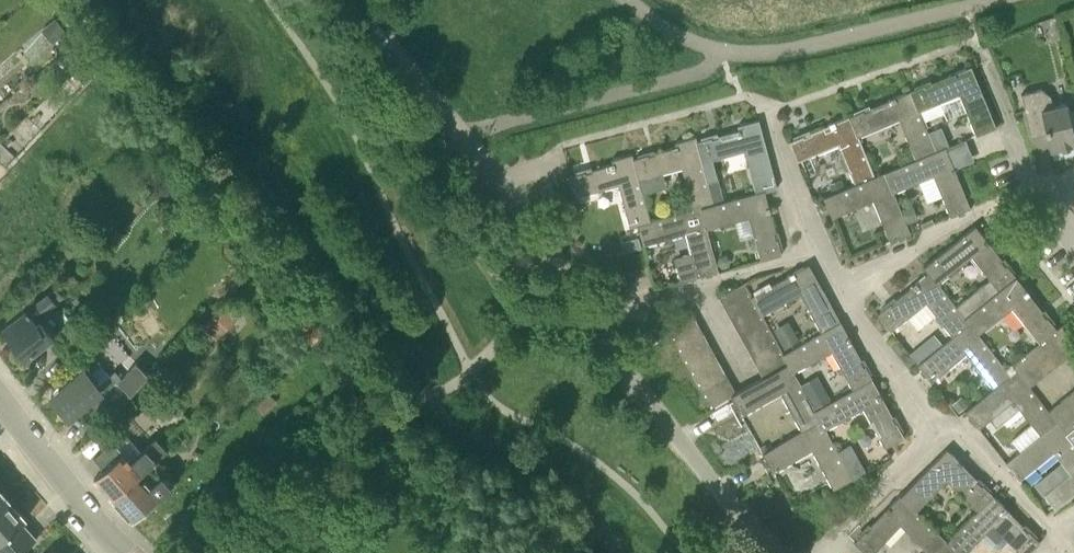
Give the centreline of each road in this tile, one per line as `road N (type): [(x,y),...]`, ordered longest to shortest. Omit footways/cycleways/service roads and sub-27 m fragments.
road 1 (unclassified): [(785,552),(683,443),(500,186)]
road 2 (unclassified): [(500,186),(356,0)]
road 3 (residential): [(131,552),(0,401)]

